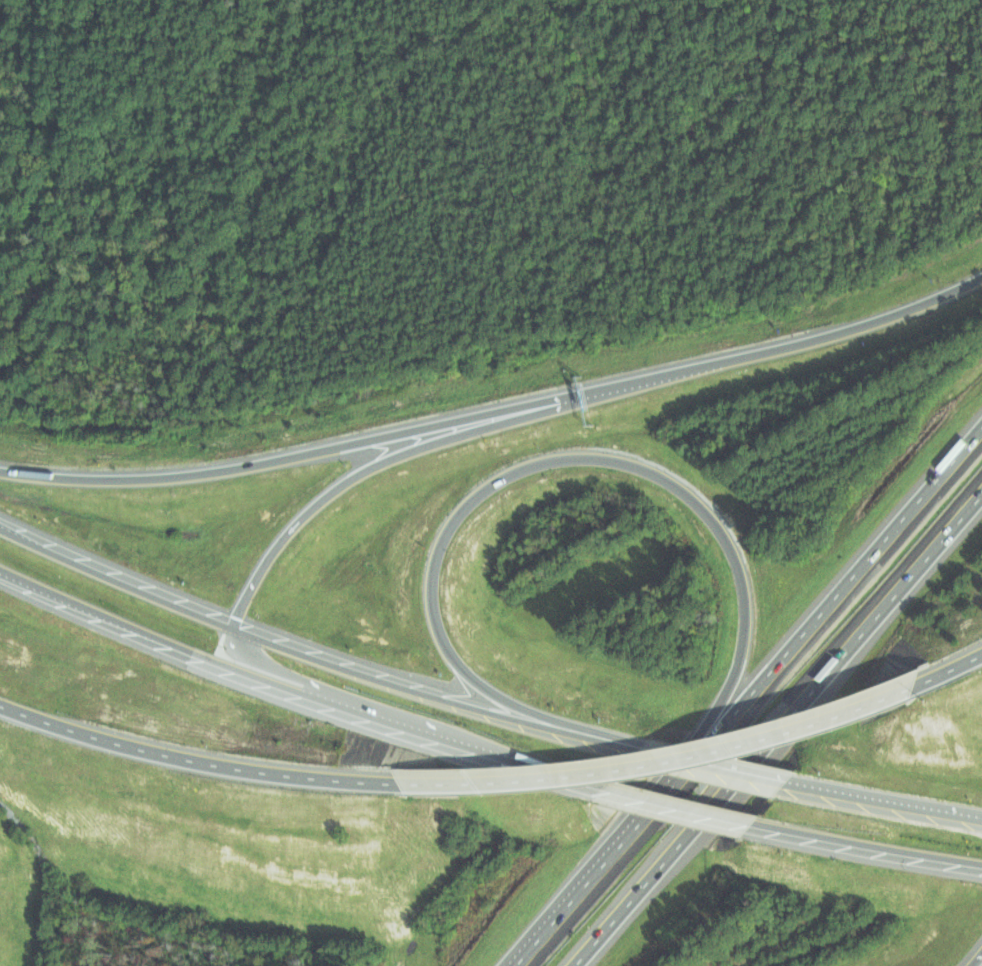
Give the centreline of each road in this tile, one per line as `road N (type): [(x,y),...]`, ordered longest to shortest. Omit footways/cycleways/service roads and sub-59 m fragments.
road 1 (motorway): [(595,739),(513,703),(471,674),(445,635),(438,604),(442,552),(467,509),(511,476),(565,459),(620,462),(657,475),(704,511),(735,561),(745,619),(740,659),(669,785)]
road 2 (motorway): [(644,379),(193,475),(101,479),(0,470)]
road 3 (primary): [(0,569),(232,669),(606,789)]
road 4 (motorway): [(412,782),(633,768),(787,733),(920,686)]
road 5 (motorway): [(644,379),(403,454),(359,476),(288,538),(238,628)]
road 6 (motorway): [(981,424),(669,785)]
road 7 (motorway): [(0,701),(163,751),(266,770),(412,782)]
road 8 (motorway): [(710,809),(981,494)]
road 9 (primary): [(595,739),(400,685),(238,628)]
road 10 (motorway): [(981,278),(865,325),(644,379)]
road 11 (primary): [(238,628),(247,651),(263,663),(456,730),(493,757)]
road 12 (primary): [(238,628),(0,523)]
road 13 (motorway): [(669,785),(513,965)]
road 14 (primary): [(753,825),(981,866)]
road 15 (motorway): [(574,965),(710,809)]
road 16 (primary): [(981,822),(786,785)]
road 17 (primary): [(606,789),(753,825)]
road 18 (primary): [(786,785),(641,752)]

